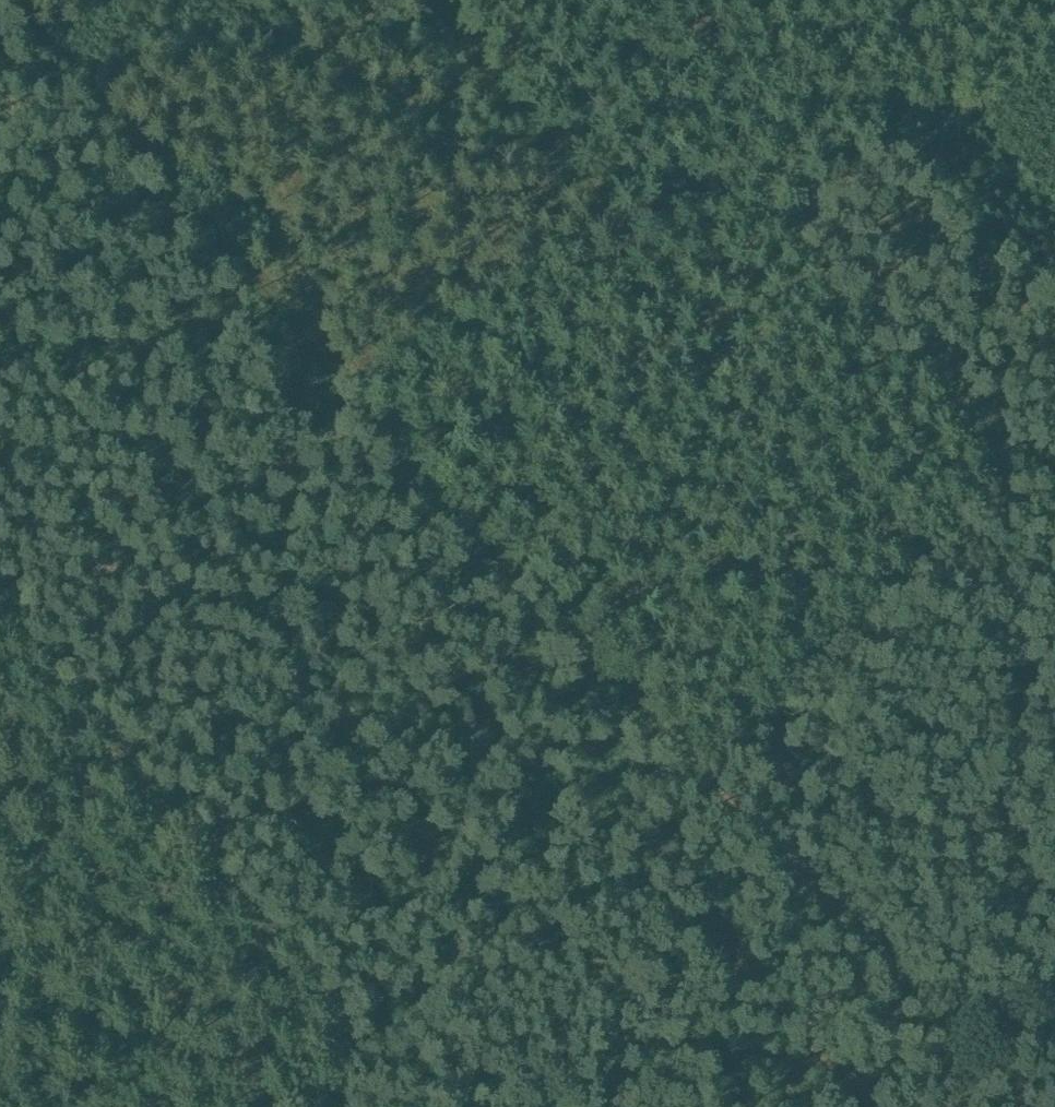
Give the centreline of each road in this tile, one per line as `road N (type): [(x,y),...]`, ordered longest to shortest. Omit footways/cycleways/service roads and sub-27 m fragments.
road 1 (track): [(13,0),(682,770)]
road 2 (track): [(1054,431),(923,562),(358,1065),(300,1106)]
road 3 (track): [(439,0),(923,562)]
road 4 (track): [(0,633),(358,1065)]
road 5 (track): [(779,0),(1054,305)]
road 6 (track): [(946,1106),(1054,1001)]

